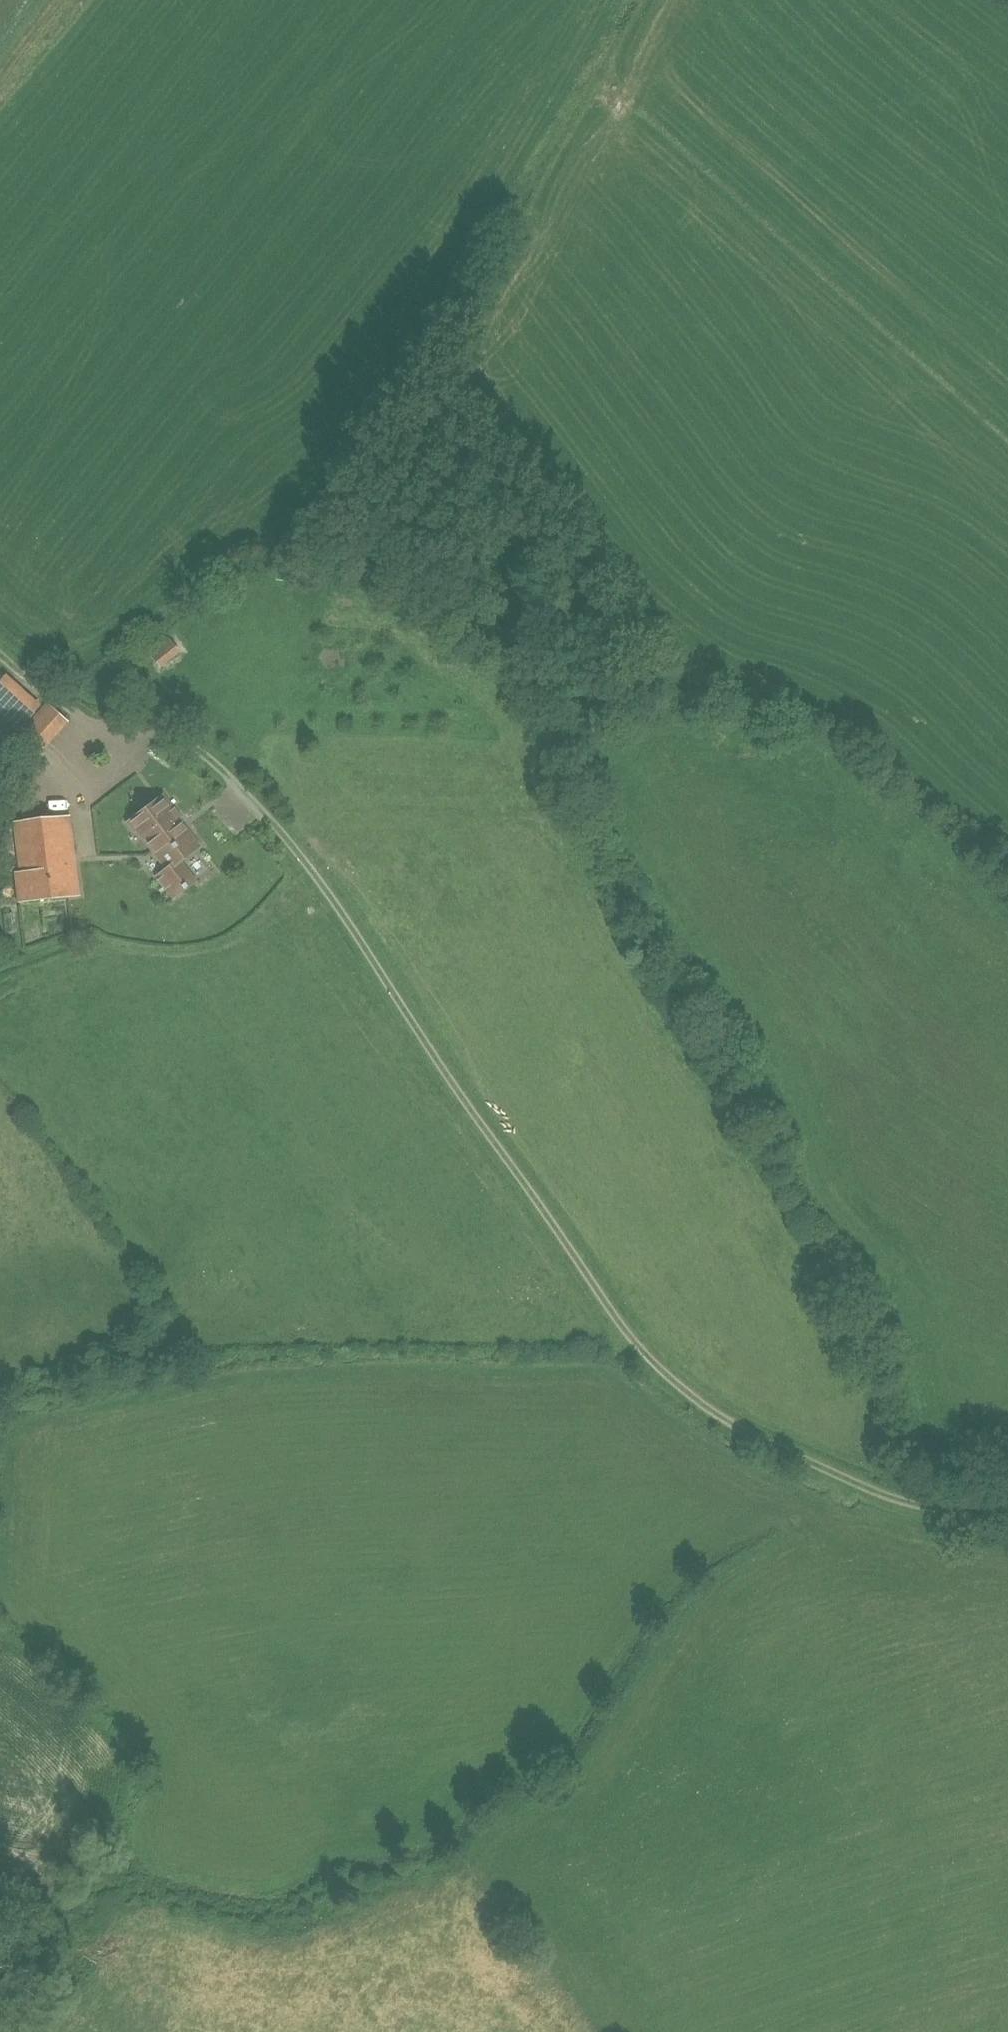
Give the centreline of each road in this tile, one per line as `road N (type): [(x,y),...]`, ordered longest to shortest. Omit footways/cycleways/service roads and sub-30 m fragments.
road 1 (unclassified): [(1007,1511),(938,1506),(737,1428),(668,1374),(575,1261),(226,774),(107,719)]
road 2 (track): [(107,719),(53,701),(0,652)]

